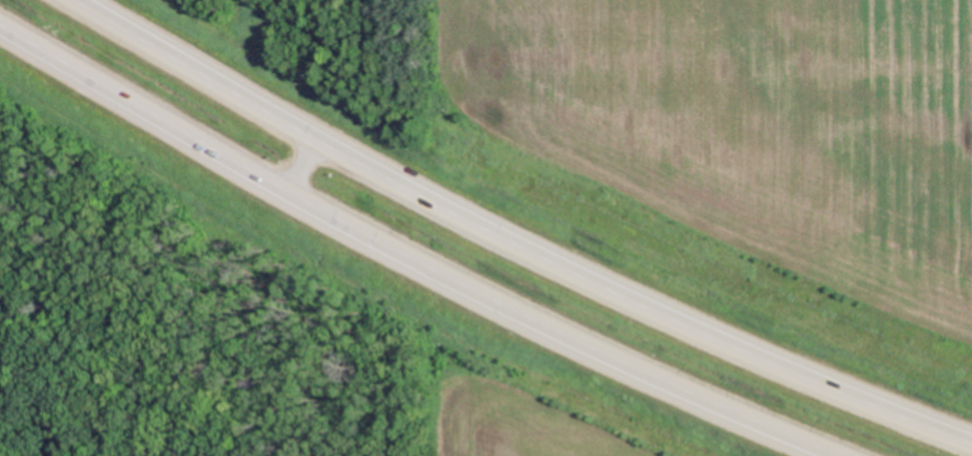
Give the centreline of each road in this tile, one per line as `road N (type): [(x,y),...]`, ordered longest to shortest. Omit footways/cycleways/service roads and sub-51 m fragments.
road 1 (motorway): [(971,441),(624,297),(376,173),(72,0)]
road 2 (motorway): [(0,24),(349,229),(591,349),(840,455)]

